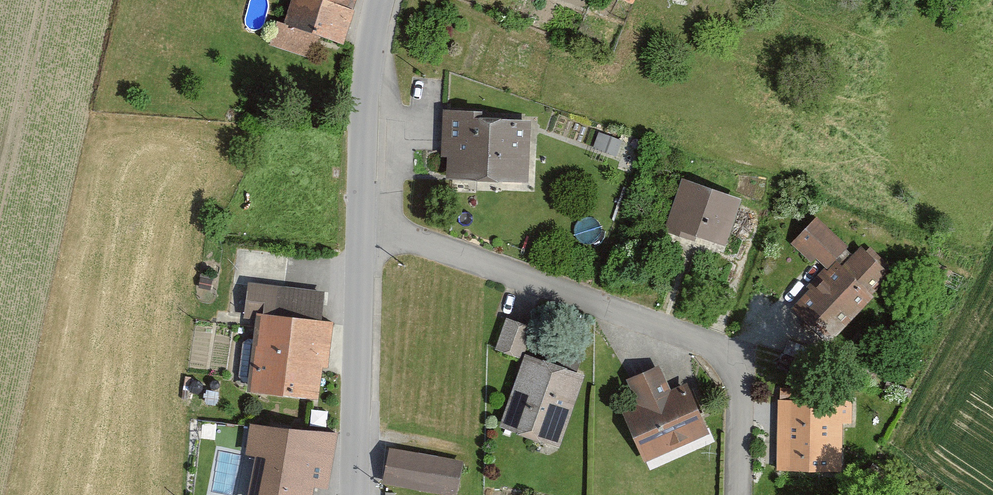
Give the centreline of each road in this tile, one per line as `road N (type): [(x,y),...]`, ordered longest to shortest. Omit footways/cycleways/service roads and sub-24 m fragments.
road 1 (tertiary): [(355,494),(365,111),(382,0)]

